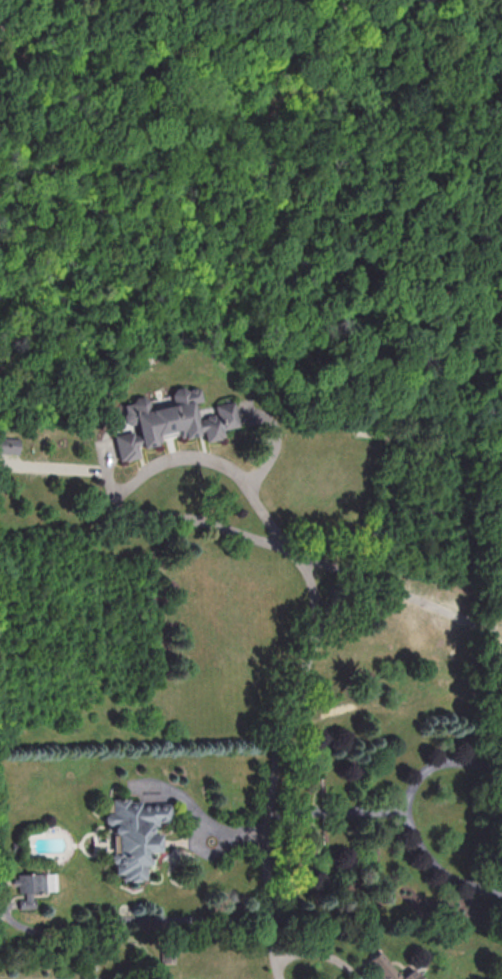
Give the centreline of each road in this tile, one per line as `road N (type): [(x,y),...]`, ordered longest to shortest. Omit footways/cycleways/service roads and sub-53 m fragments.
road 1 (residential): [(279,978),(269,940),(268,796),(319,629),(356,577)]

